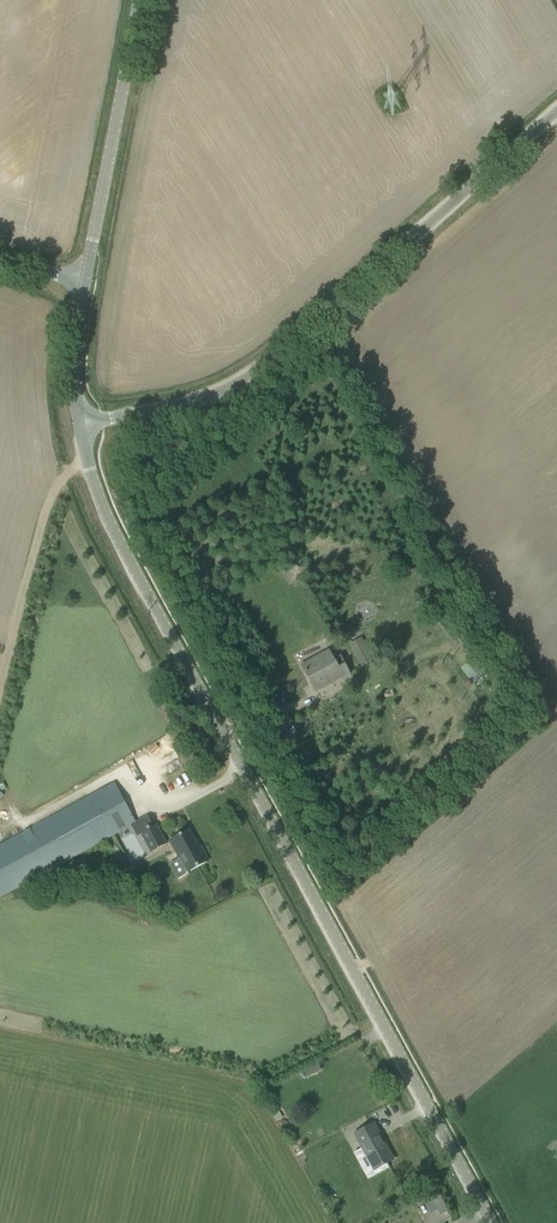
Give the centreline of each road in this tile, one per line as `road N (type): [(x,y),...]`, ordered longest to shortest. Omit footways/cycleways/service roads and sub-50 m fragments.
road 1 (unclassified): [(490,1222),(117,538),(80,427)]
road 2 (unclassified): [(80,427),(178,407),(258,370),(556,112)]
road 3 (unclassified): [(85,280),(139,0)]
road 4 (track): [(88,459),(64,472),(42,512),(0,692)]
road 5 (unclassified): [(80,427),(75,384),(85,280)]

